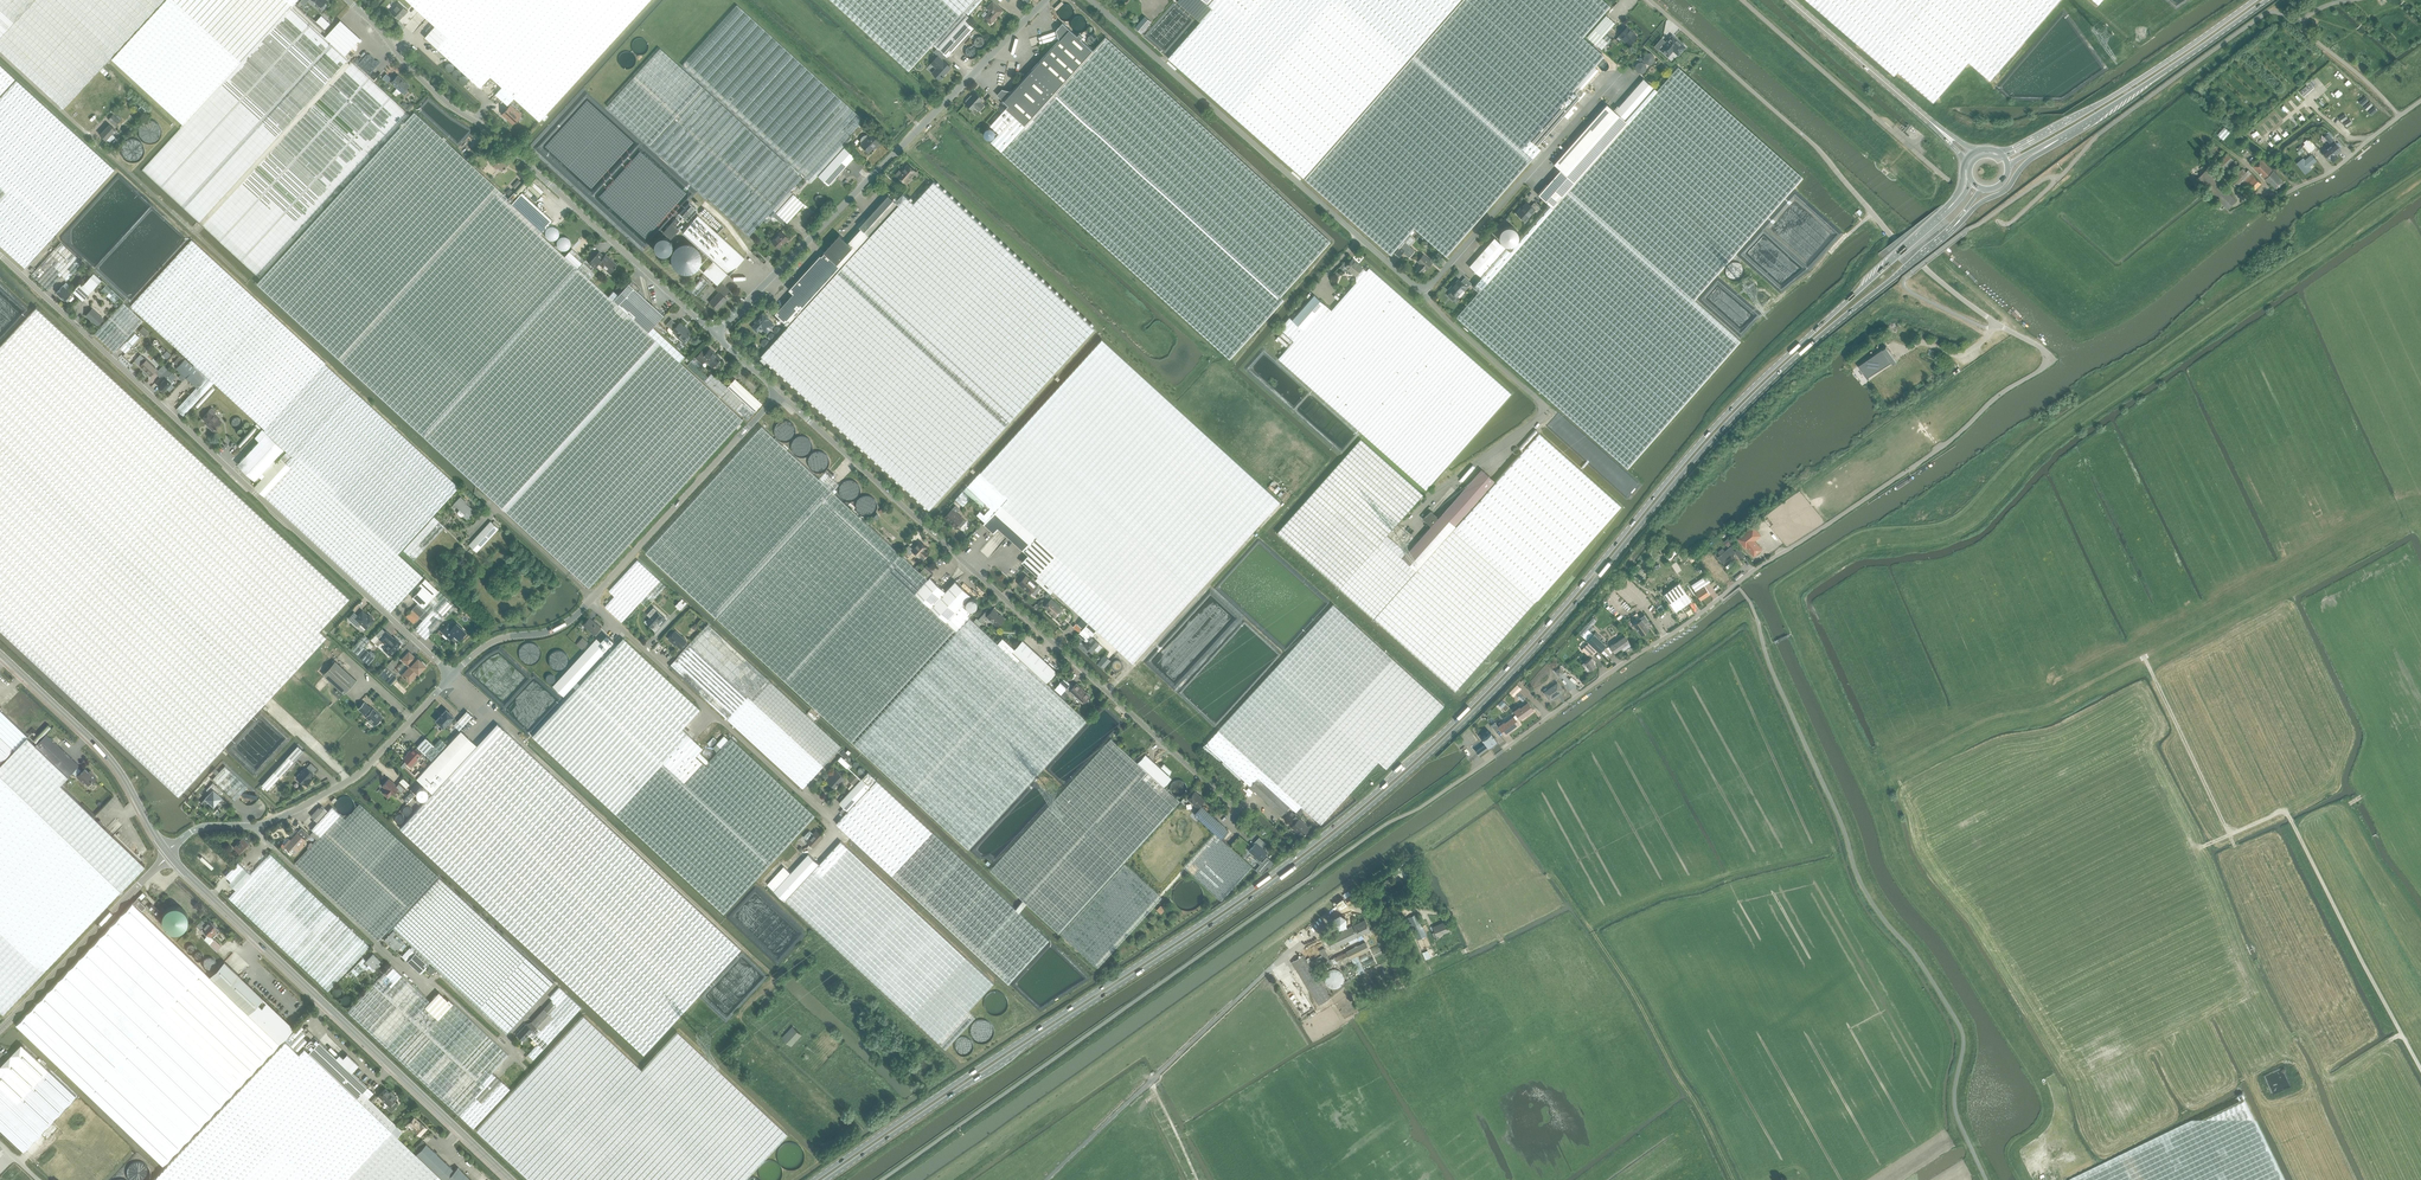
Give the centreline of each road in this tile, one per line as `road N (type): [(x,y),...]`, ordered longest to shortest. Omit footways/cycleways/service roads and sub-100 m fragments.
road 1 (primary): [(1942,214),(1724,416),(1518,657),(1392,778),(1250,890),(814,1179)]
road 2 (primary): [(826,1179),(1224,917),(1363,812),(1524,660),(1746,404),(1955,225)]
road 3 (unclassified): [(1999,324),(2046,353),(2044,368),(1508,747)]
road 4 (unclassified): [(452,677),(0,254)]
road 5 (unclassified): [(1235,807),(779,391)]
road 6 (track): [(1870,780),(1985,720),(2041,710),(2420,512)]
road 7 (track): [(2420,1069),(2286,811),(2230,835),(2145,658)]
road 8 (unclassified): [(715,333),(497,133),(408,66),(349,0)]
road 9 (tertiary): [(513,1179),(167,851)]
road 10 (unclassified): [(715,333),(1045,0)]
road 11 (unclassified): [(1422,290),(1091,0)]
road 12 (unclassified): [(774,976),(452,677)]
road 13 (unclassified): [(515,1047),(441,976),(423,985),(255,824)]
road 14 (unclassified): [(830,821),(592,600)]
road 15 (residential): [(1872,213),(1814,145),(1649,0)]
road 16 (unclassified): [(1422,290),(1616,73)]
road 17 (track): [(1734,1179),(1693,1097),(1591,930)]
road 18 (unclassified): [(592,600),(779,391)]
road 19 (tertiary): [(167,851),(103,747),(0,647)]
road 20 (primary): [(2252,0),(2123,90),(2036,137)]
road 21 (primary): [(2055,141),(2265,0)]
road 22 (unclassified): [(255,824),(363,767),(452,677)]
road 23 (tertiary): [(0,1029),(167,851)]
road 24 (tertiary): [(1790,0),(1934,124)]
road 25 (unclassified): [(1999,324),(1926,269),(1872,213)]
road 26 (unclassified): [(452,677),(493,639),(554,628),(592,600)]
road 27 (unclassified): [(2274,194),(2329,173),(2400,116)]
road 28 (primary): [(1955,225),(2055,141)]

